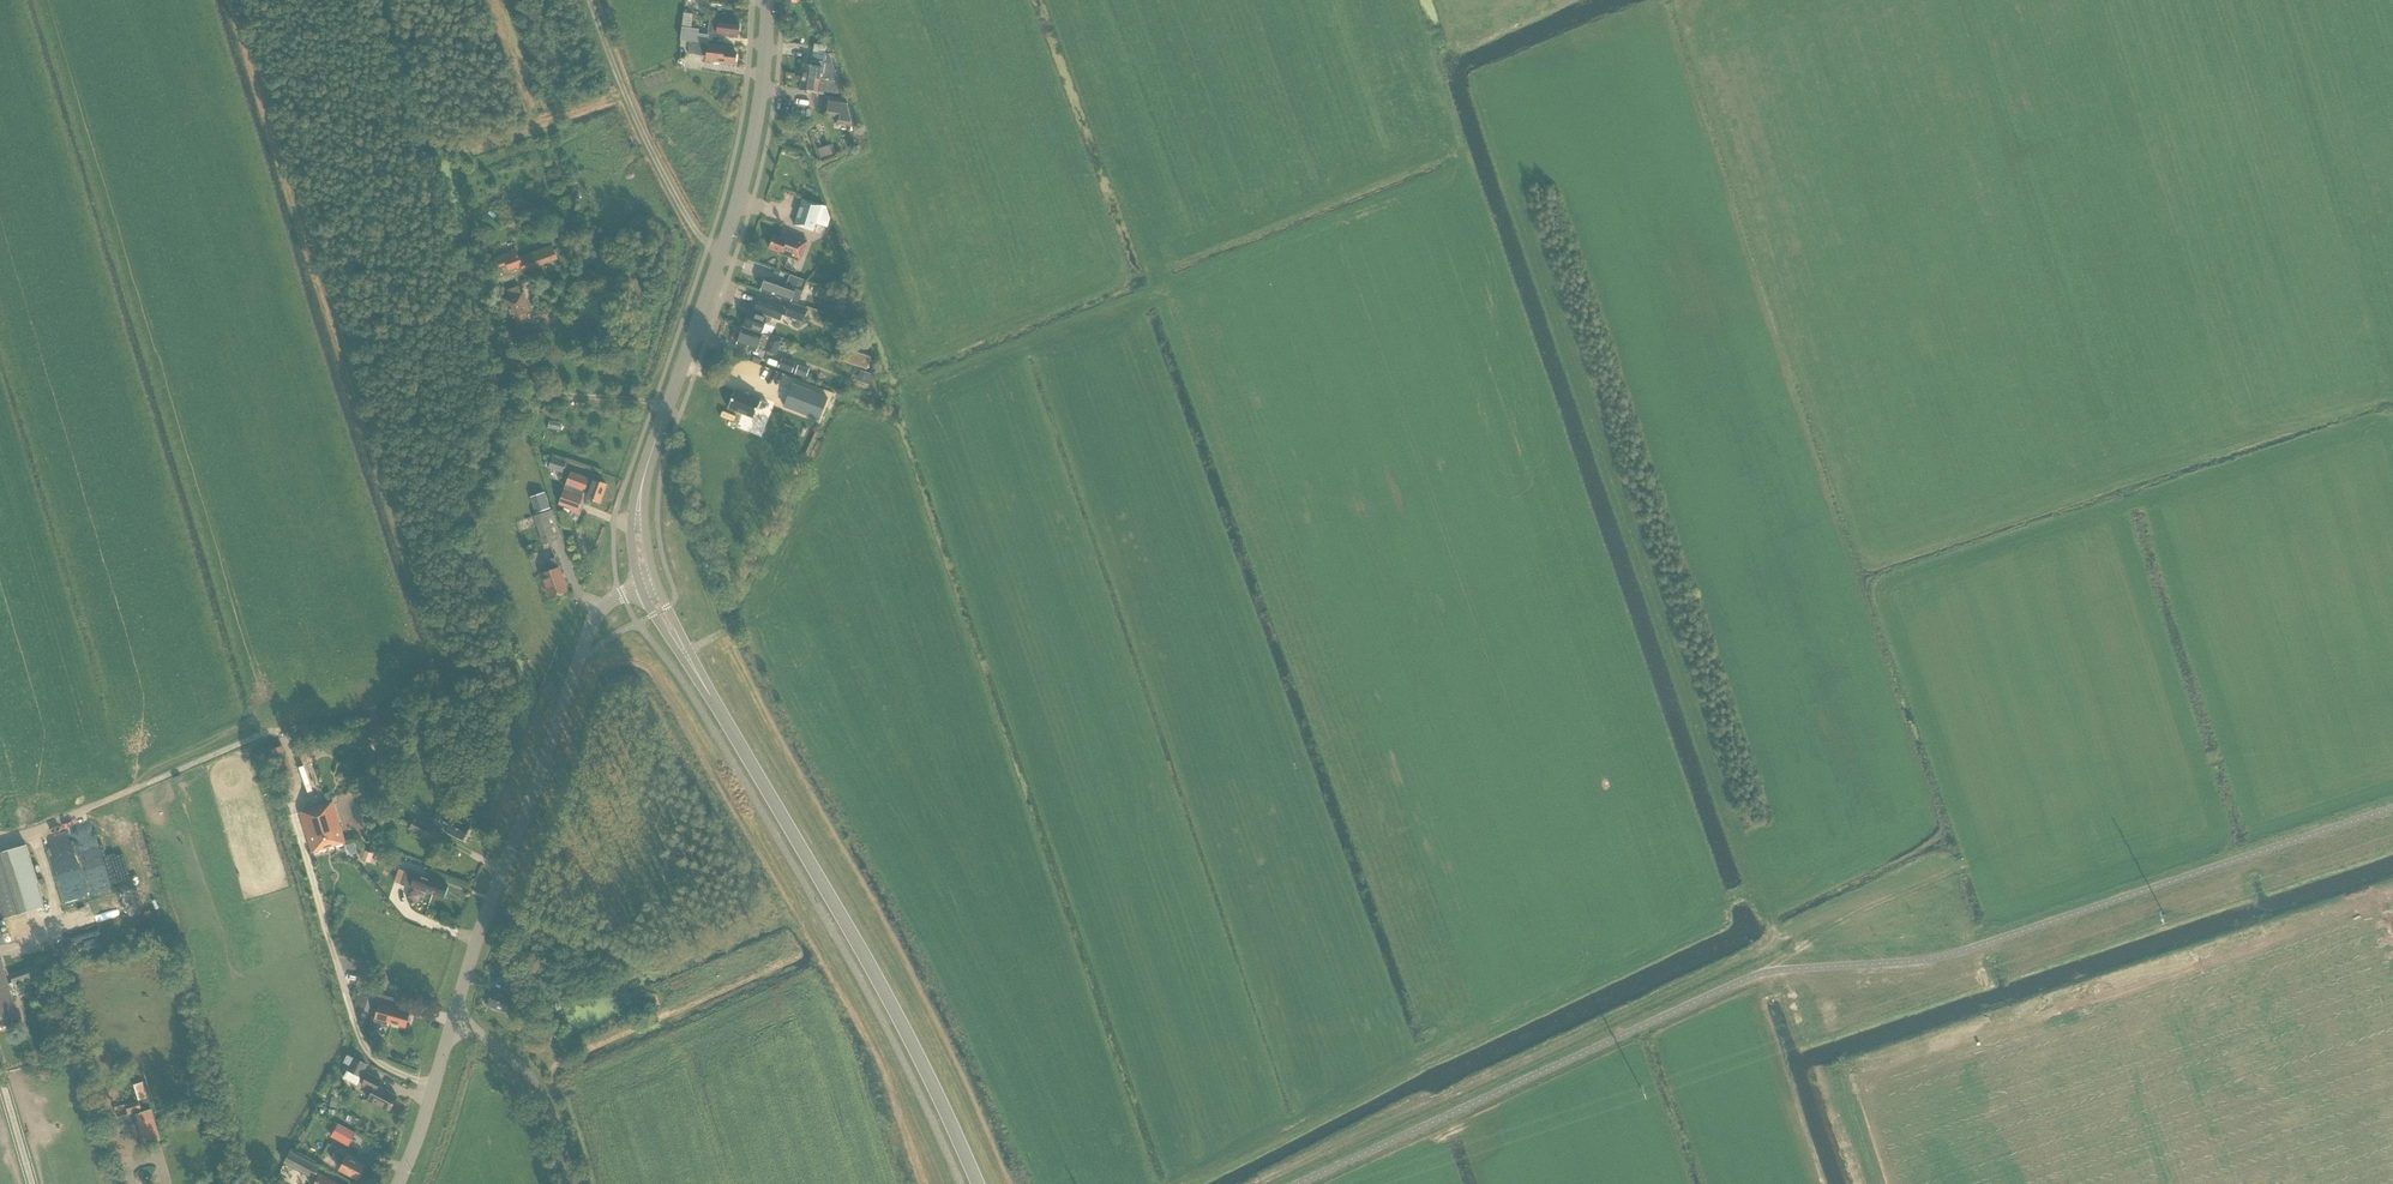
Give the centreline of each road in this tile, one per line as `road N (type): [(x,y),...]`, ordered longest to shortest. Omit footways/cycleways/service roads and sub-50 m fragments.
road 1 (tertiary): [(977,1183),(895,1011),(701,680)]
road 2 (tertiary): [(642,483),(740,193),(760,105),(768,0)]
road 3 (unclassified): [(453,1021),(595,618),(641,587)]
road 4 (unclassified): [(575,1183),(536,1087),(489,1040),(453,1021)]
road 5 (unclassified): [(398,1183),(453,1021)]

